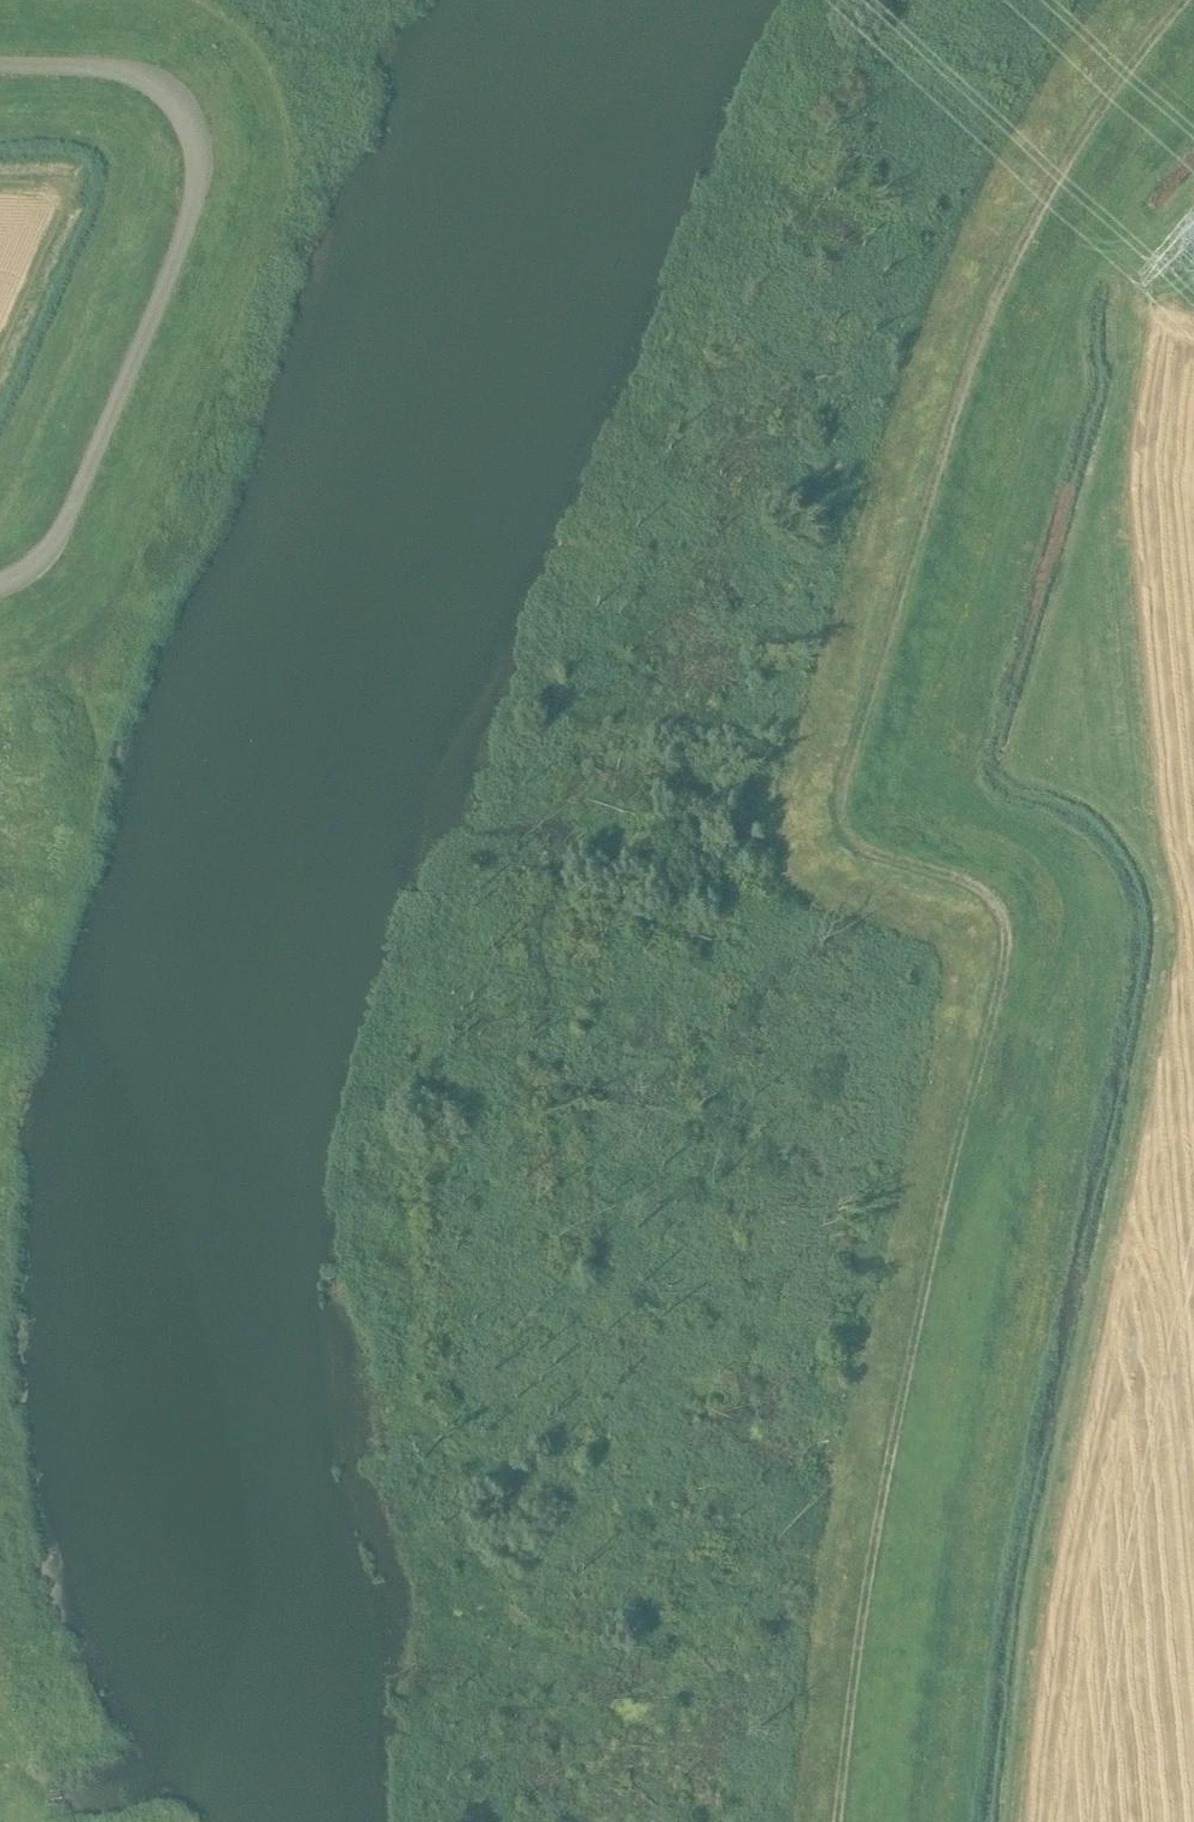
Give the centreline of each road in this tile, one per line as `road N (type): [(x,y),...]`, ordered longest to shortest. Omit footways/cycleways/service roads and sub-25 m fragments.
road 1 (track): [(1186,0),(1132,61),(996,290),(838,802),(851,839),(992,891),(1011,929),(919,1296),(838,1821)]
road 2 (unclassified): [(0,61),(88,61),(165,82),(199,140),(201,185),(52,548),(0,582)]

